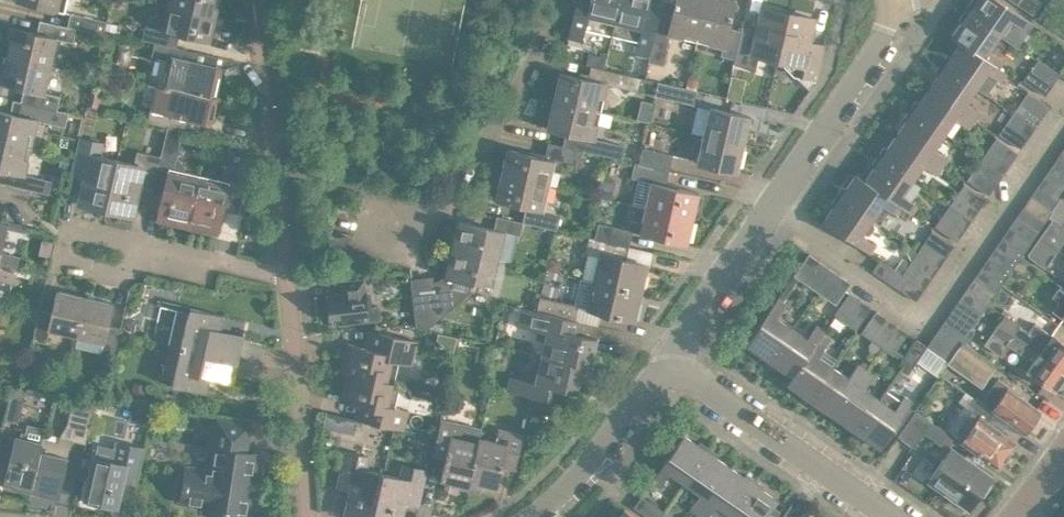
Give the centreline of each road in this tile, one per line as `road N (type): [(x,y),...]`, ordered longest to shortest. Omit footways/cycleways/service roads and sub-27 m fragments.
road 1 (residential): [(674,368),(678,343),(886,38),(894,6)]
road 2 (residential): [(325,234),(402,254),(430,235),(532,67),(549,0)]
road 3 (tertiary): [(891,516),(693,372),(674,368)]
road 4 (residential): [(302,516),(283,272)]
road 5 (residential): [(283,272),(256,37)]
road 6 (tertiary): [(674,368),(650,374),(557,503),(537,516)]
road 7 (residential): [(144,240),(78,226),(65,237),(72,262),(127,273),(141,258)]
road 8 (residential): [(283,272),(144,240)]

